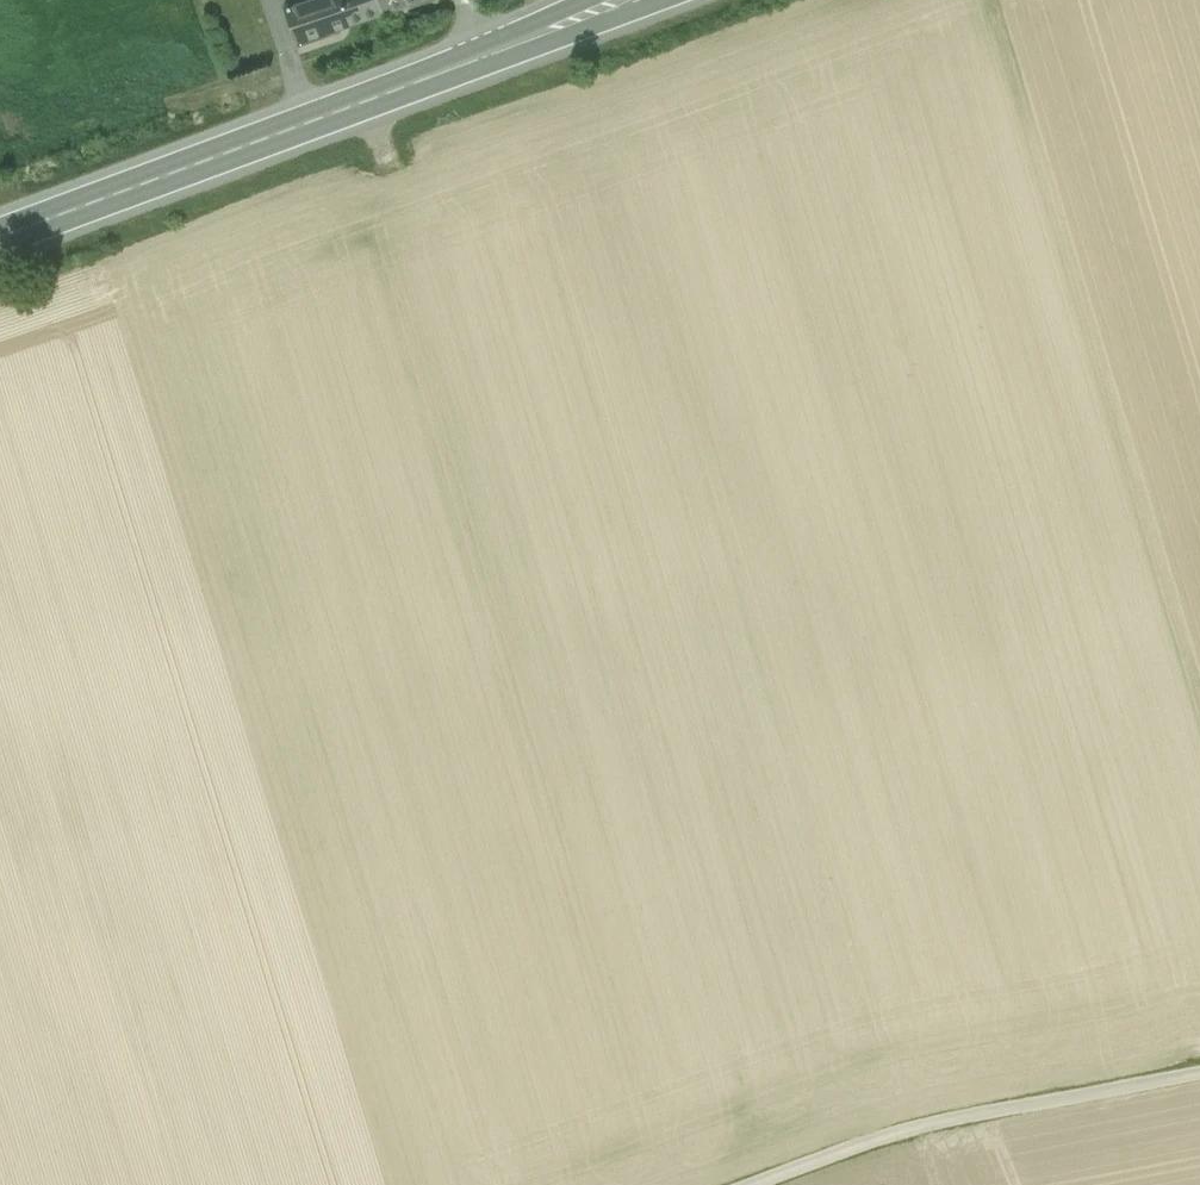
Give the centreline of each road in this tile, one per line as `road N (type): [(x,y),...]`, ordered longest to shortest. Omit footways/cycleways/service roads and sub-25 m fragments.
road 1 (secondary): [(0,236),(627,0)]
road 2 (track): [(752,1184),(896,1132),(1199,1073)]

